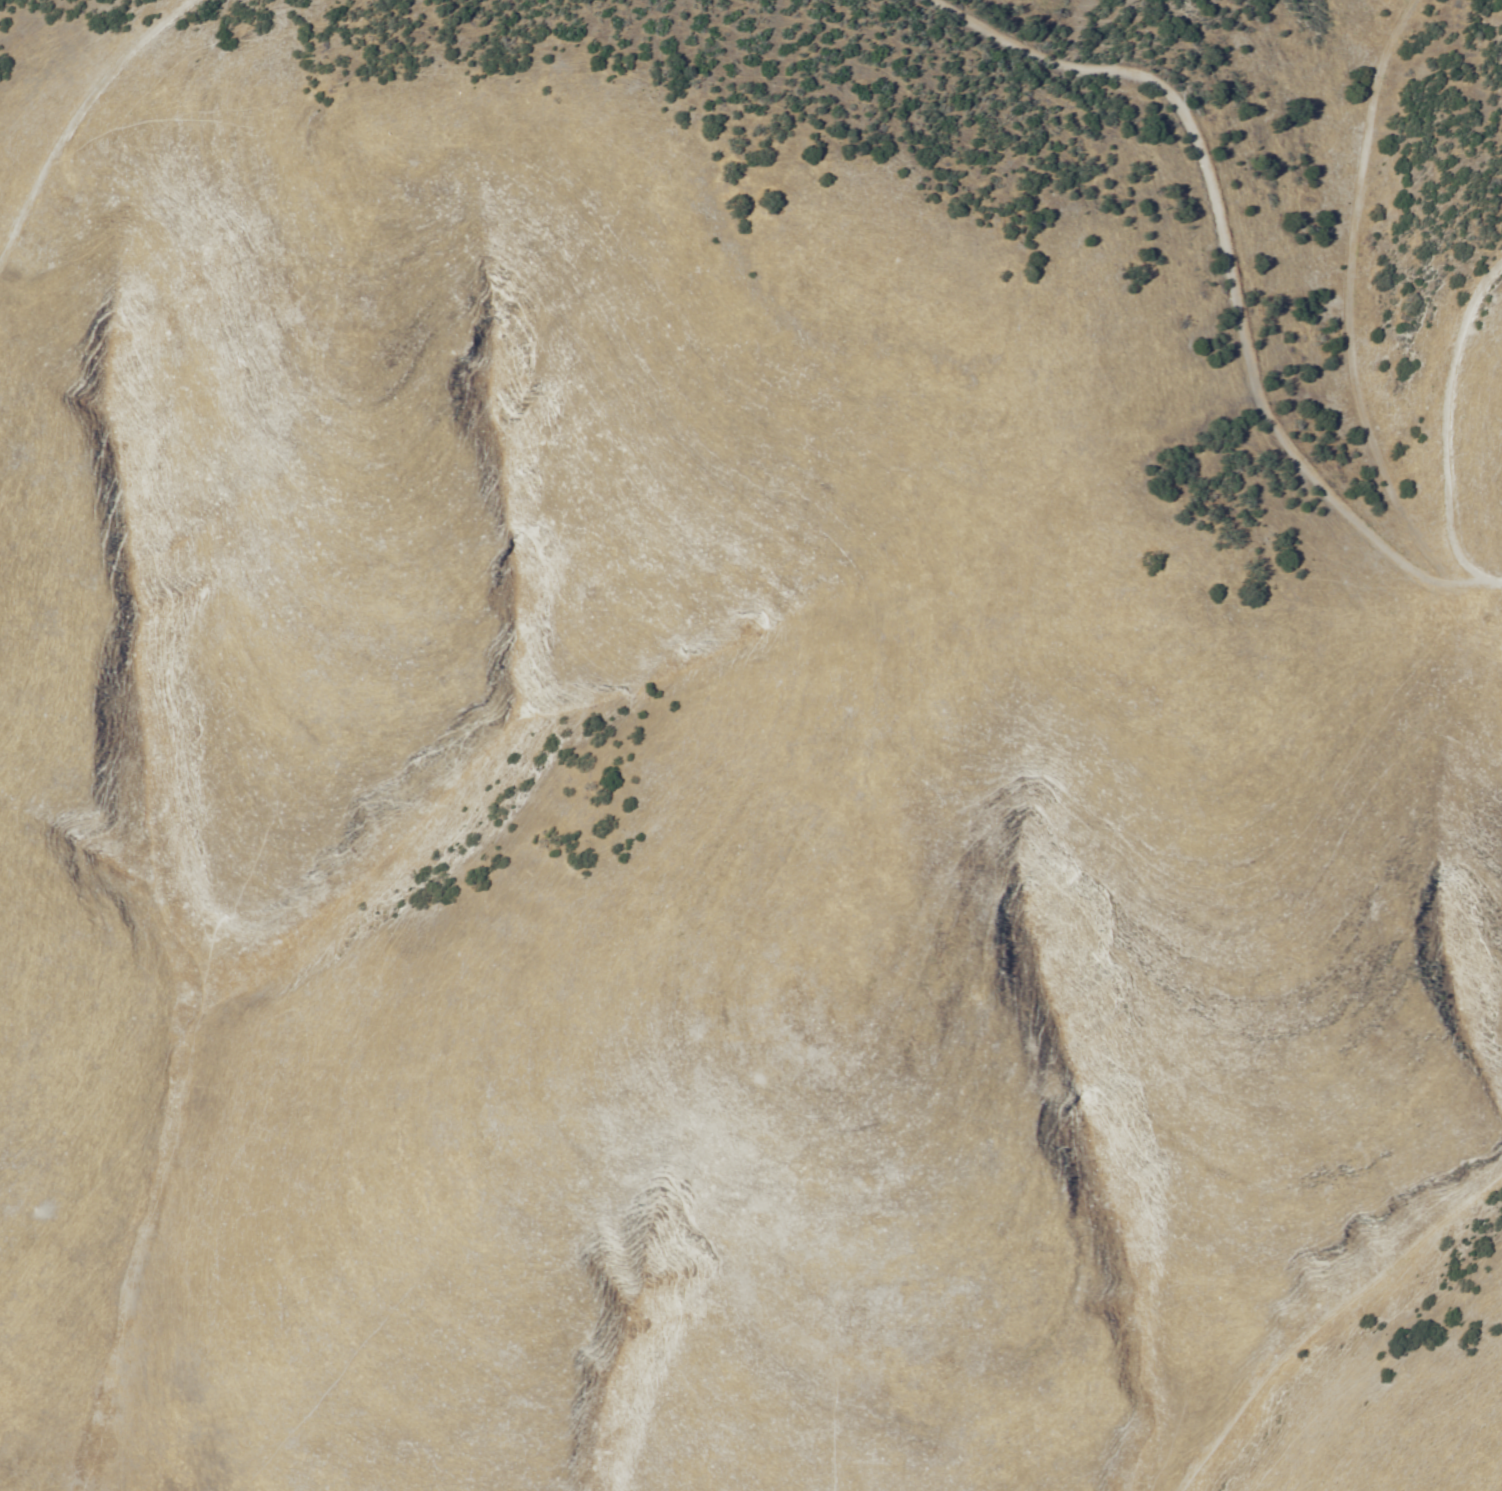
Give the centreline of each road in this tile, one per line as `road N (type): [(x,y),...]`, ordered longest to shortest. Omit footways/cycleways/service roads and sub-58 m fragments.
road 1 (track): [(876,0),(1009,40),(1157,109),(1209,173),(1267,373),(1283,384),(1315,490),(1425,558),(1501,561)]
road 2 (track): [(0,223),(30,157),(145,51),(229,0)]
road 3 (track): [(1483,558),(1489,294),(1501,275)]

